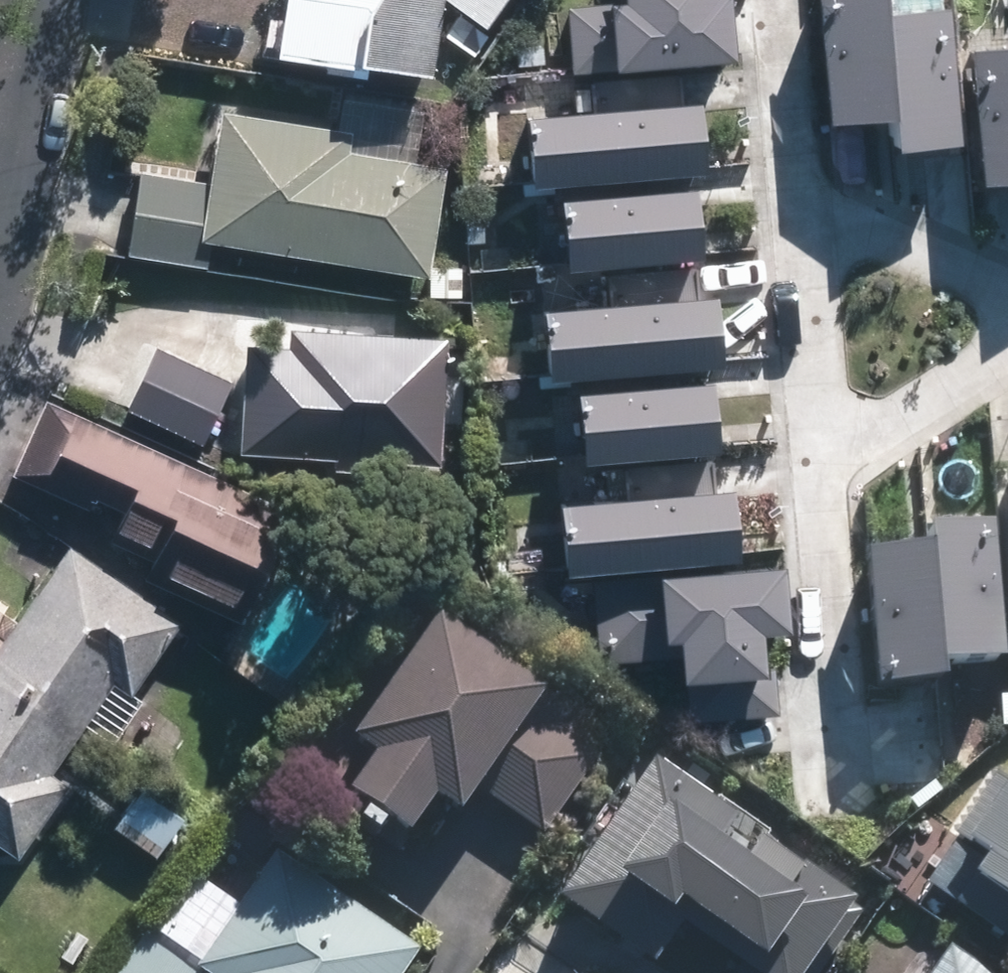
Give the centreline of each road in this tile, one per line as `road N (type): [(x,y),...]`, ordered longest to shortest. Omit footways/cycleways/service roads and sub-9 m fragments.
road 1 (residential): [(841,786),(825,447)]
road 2 (residential): [(0,273),(50,0)]
road 3 (residential): [(825,447),(802,207)]
road 4 (residential): [(802,207),(1007,298)]
road 5 (residential): [(1007,337),(825,447)]
road 6 (residential): [(802,207),(782,0)]

